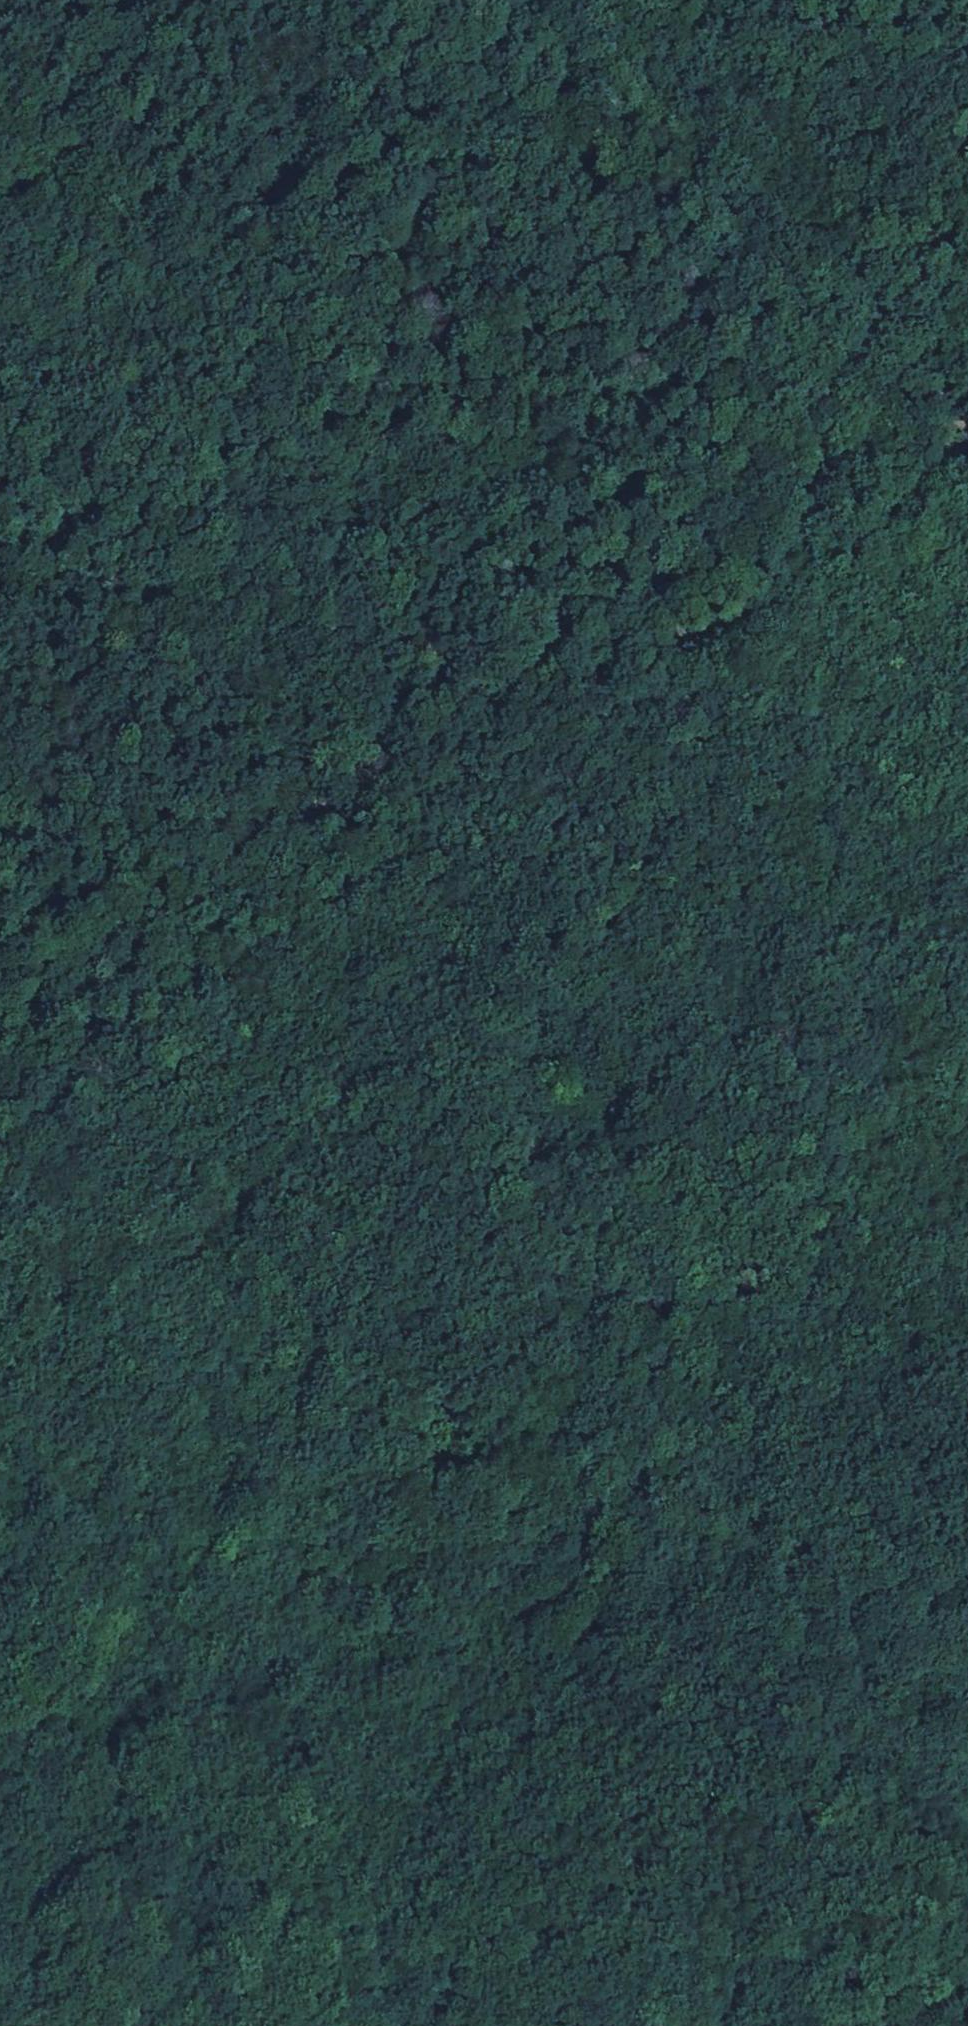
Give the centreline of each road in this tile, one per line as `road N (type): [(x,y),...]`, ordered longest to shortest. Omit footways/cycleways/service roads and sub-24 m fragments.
road 1 (track): [(967,431),(910,368),(567,51),(496,0)]

